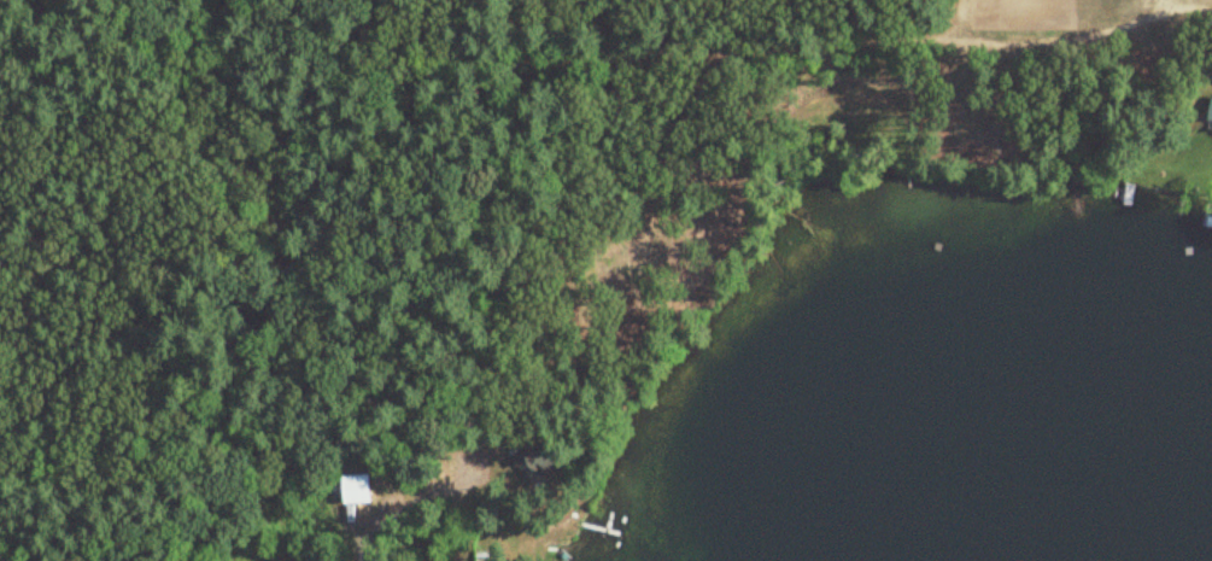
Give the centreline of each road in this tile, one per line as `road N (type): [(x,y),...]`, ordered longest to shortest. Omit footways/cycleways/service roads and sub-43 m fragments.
road 1 (residential): [(183,560),(54,451),(0,272)]
road 2 (residential): [(361,560),(351,261)]

